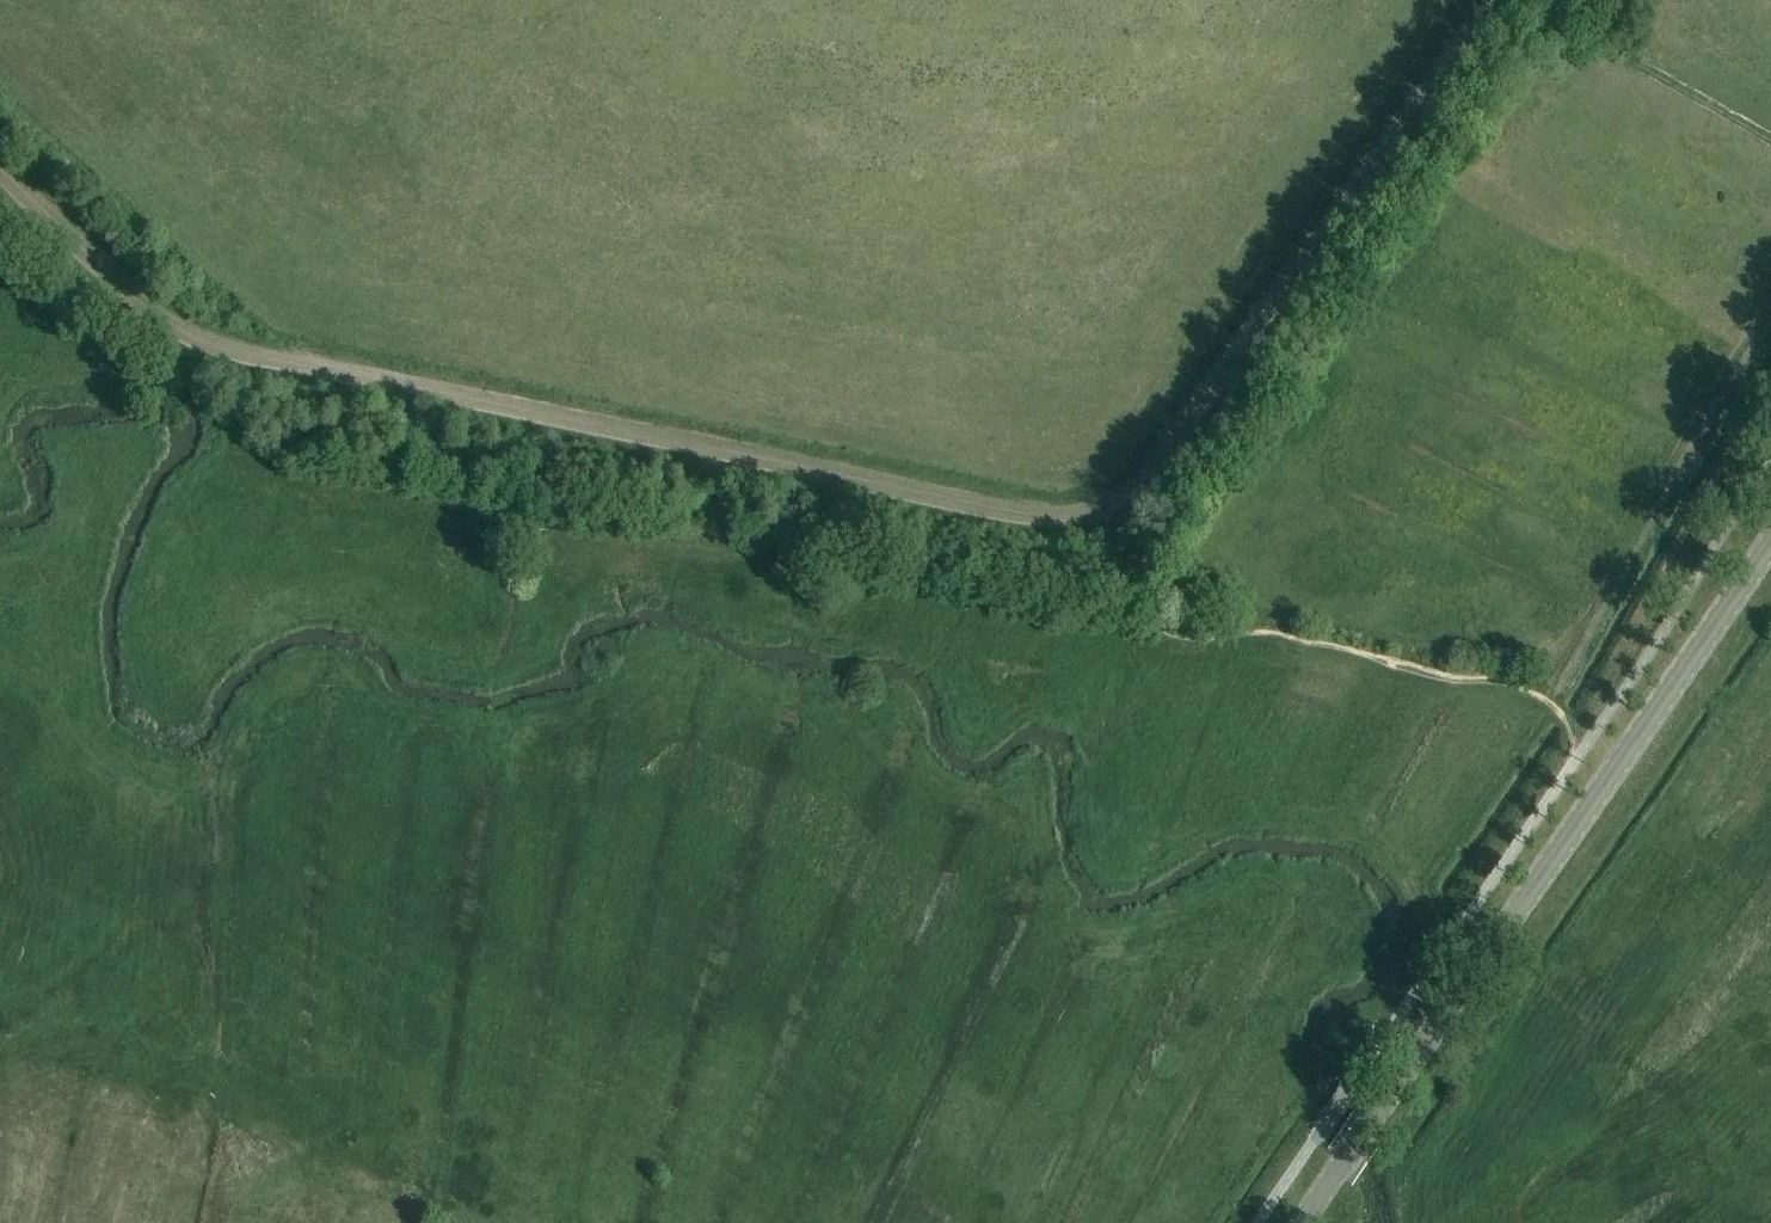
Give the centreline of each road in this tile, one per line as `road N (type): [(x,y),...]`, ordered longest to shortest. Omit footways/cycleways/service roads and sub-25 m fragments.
road 1 (track): [(1096,505),(1034,515),(227,352),(174,326),(0,165)]
road 2 (tertiary): [(1300,1222),(1770,544)]
road 3 (track): [(1096,505),(1144,476),(1491,0)]

